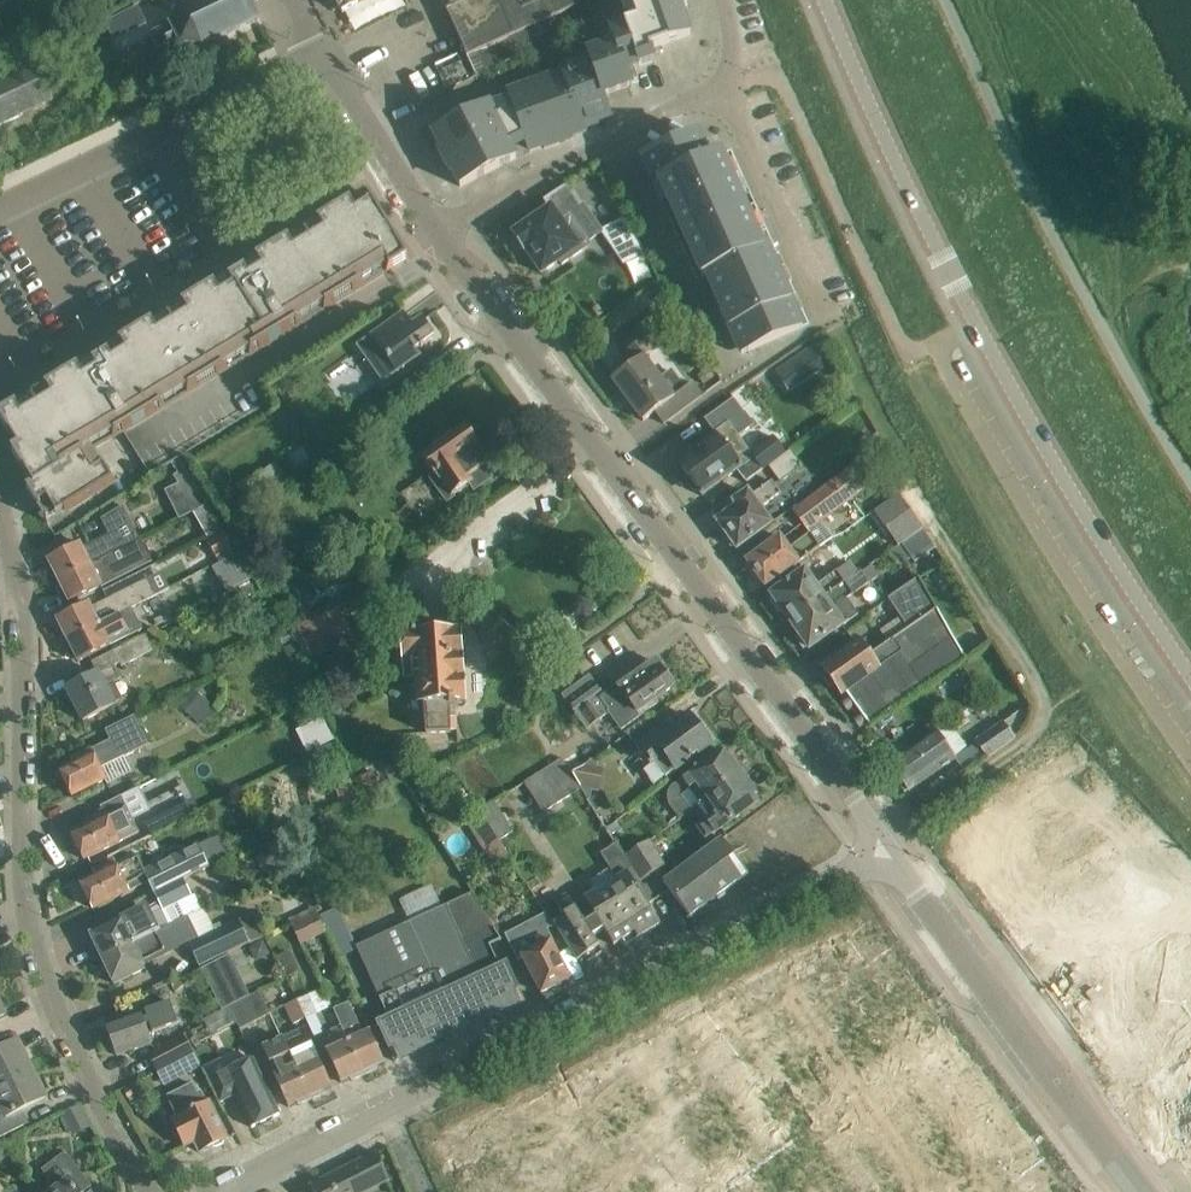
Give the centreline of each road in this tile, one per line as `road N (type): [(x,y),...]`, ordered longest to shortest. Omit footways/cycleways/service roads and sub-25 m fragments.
road 1 (residential): [(891,851),(436,230)]
road 2 (secondary): [(825,0),(947,270),(1074,498),(1190,675)]
road 3 (residential): [(891,851),(229,1191)]
road 4 (residential): [(150,1191),(52,997),(31,909),(23,627),(0,509)]
road 5 (residential): [(1142,1191),(891,851)]
road 6 (residential): [(0,208),(322,47)]
road 7 (residential): [(436,230),(723,86)]
road 8 (residential): [(723,86),(832,322)]
road 9 (residential): [(322,47),(436,230)]

